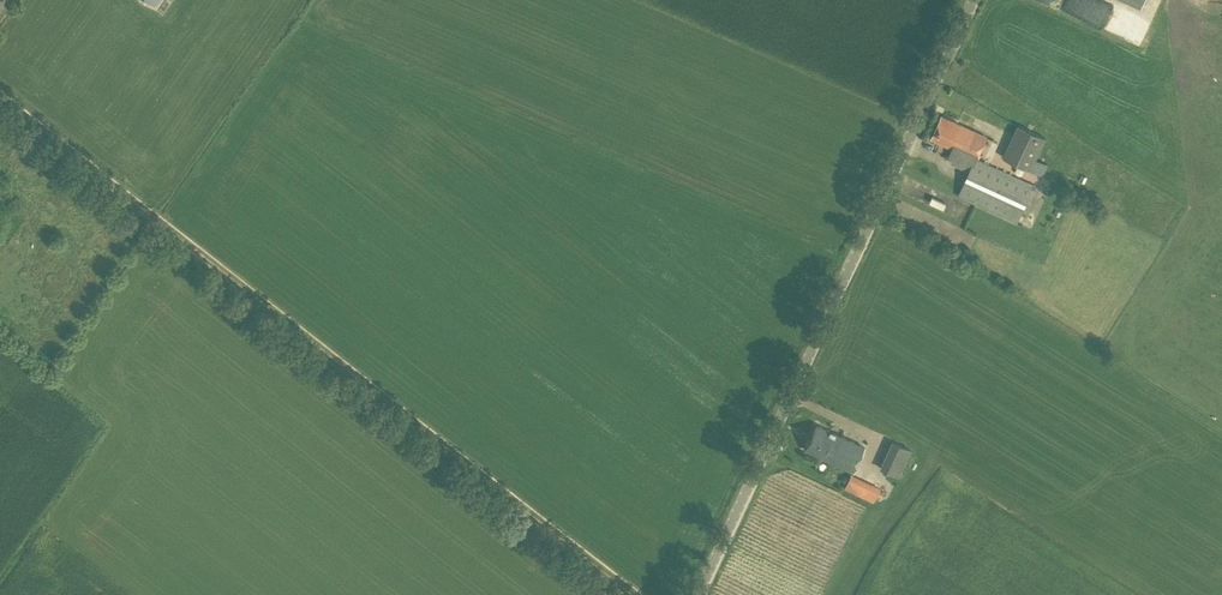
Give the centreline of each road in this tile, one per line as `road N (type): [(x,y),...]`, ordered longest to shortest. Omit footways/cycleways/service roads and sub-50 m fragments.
road 1 (track): [(0,101),(629,594)]
road 2 (tertiary): [(697,594),(973,0)]

